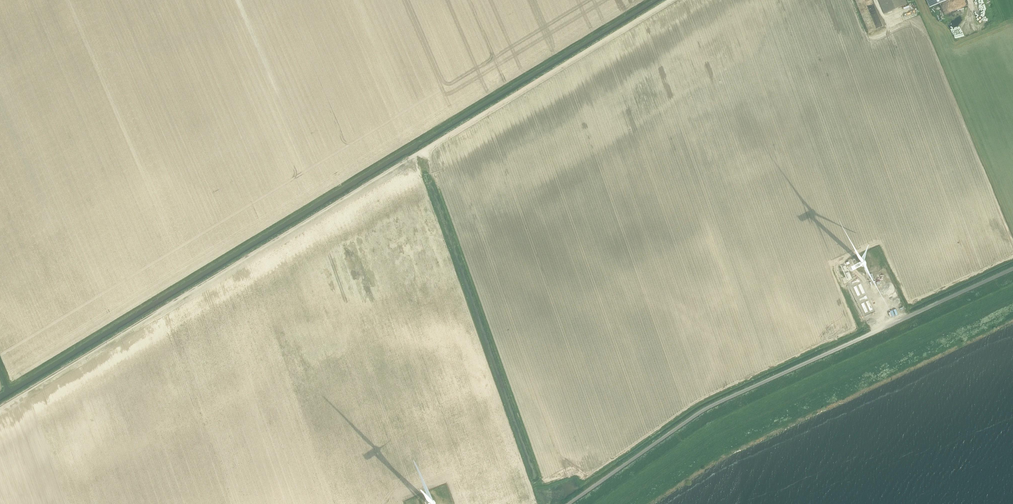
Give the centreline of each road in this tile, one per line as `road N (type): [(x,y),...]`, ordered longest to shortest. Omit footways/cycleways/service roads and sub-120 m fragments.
road 1 (track): [(0,405),(288,232)]

